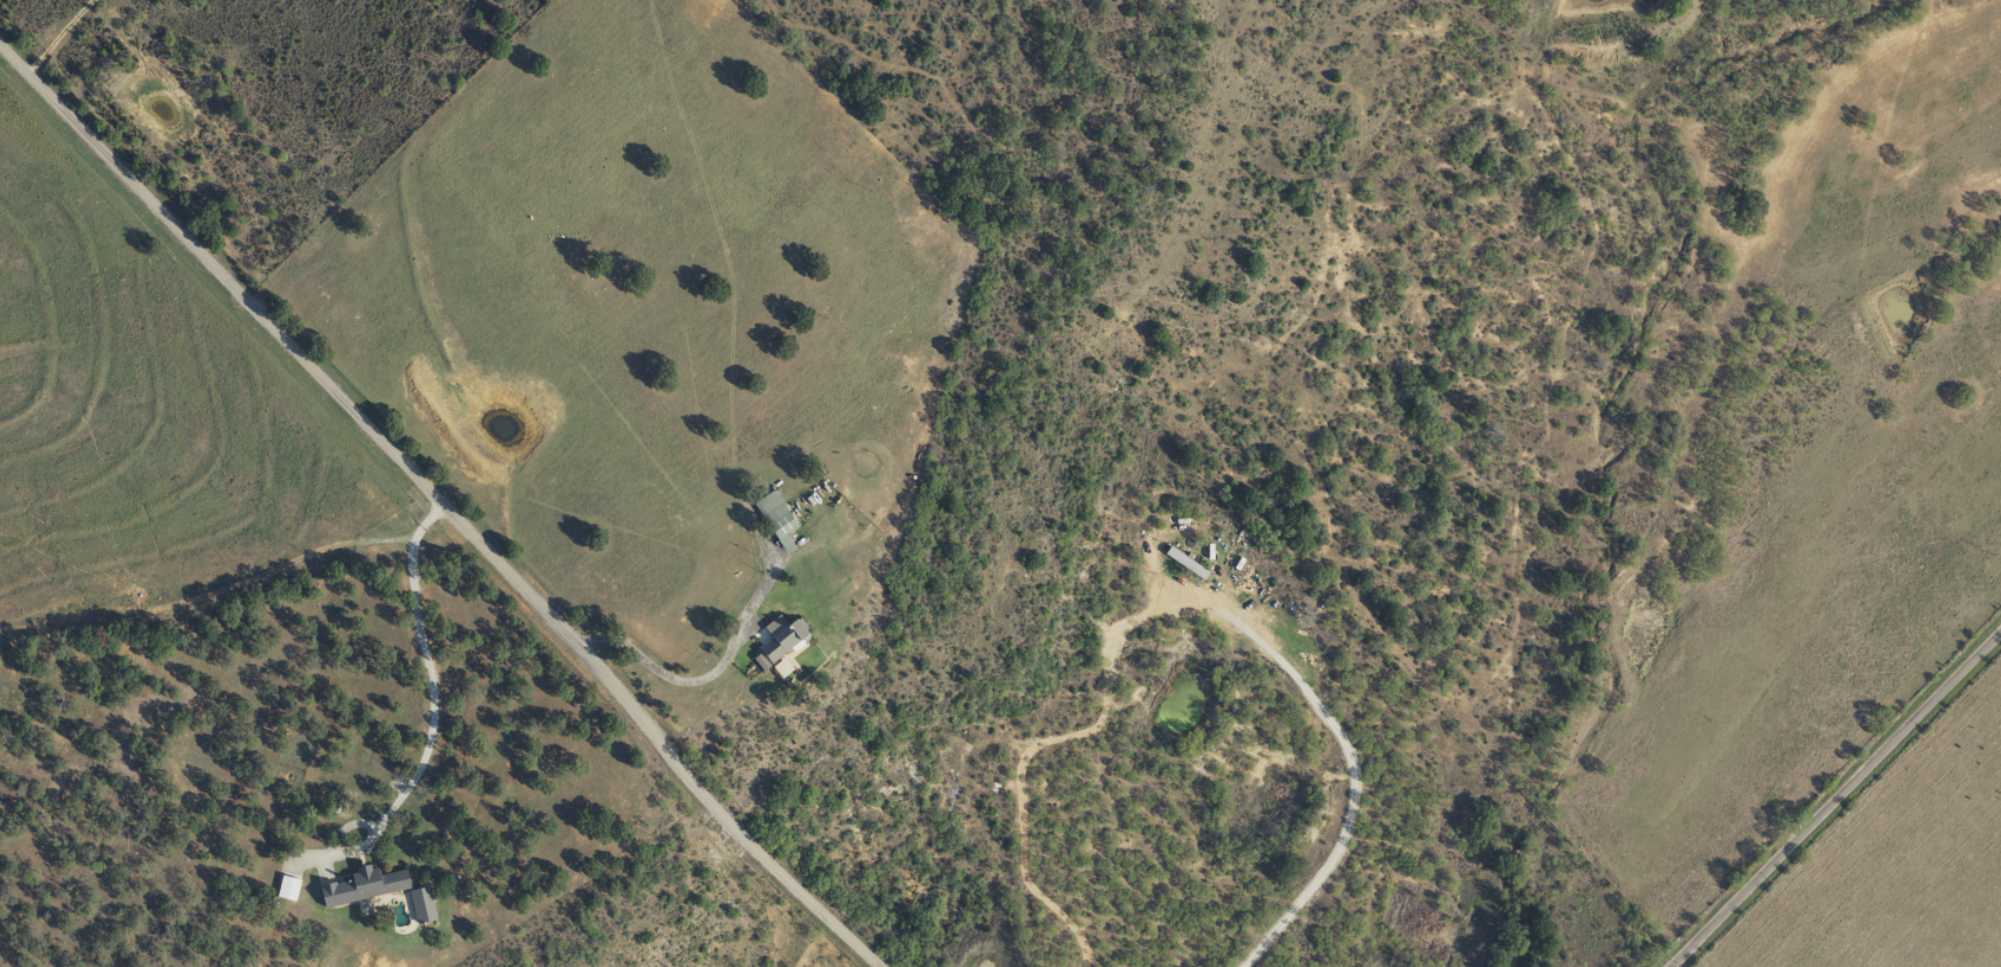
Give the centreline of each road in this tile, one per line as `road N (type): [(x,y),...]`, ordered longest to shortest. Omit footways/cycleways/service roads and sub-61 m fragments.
road 1 (residential): [(894,966),(33,86),(28,66),(0,54)]
road 2 (residential): [(961,0),(886,252),(830,374),(886,541),(1064,641),(1195,791),(1174,903),(1141,966)]
road 3 (residential): [(1667,966),(2000,630)]

